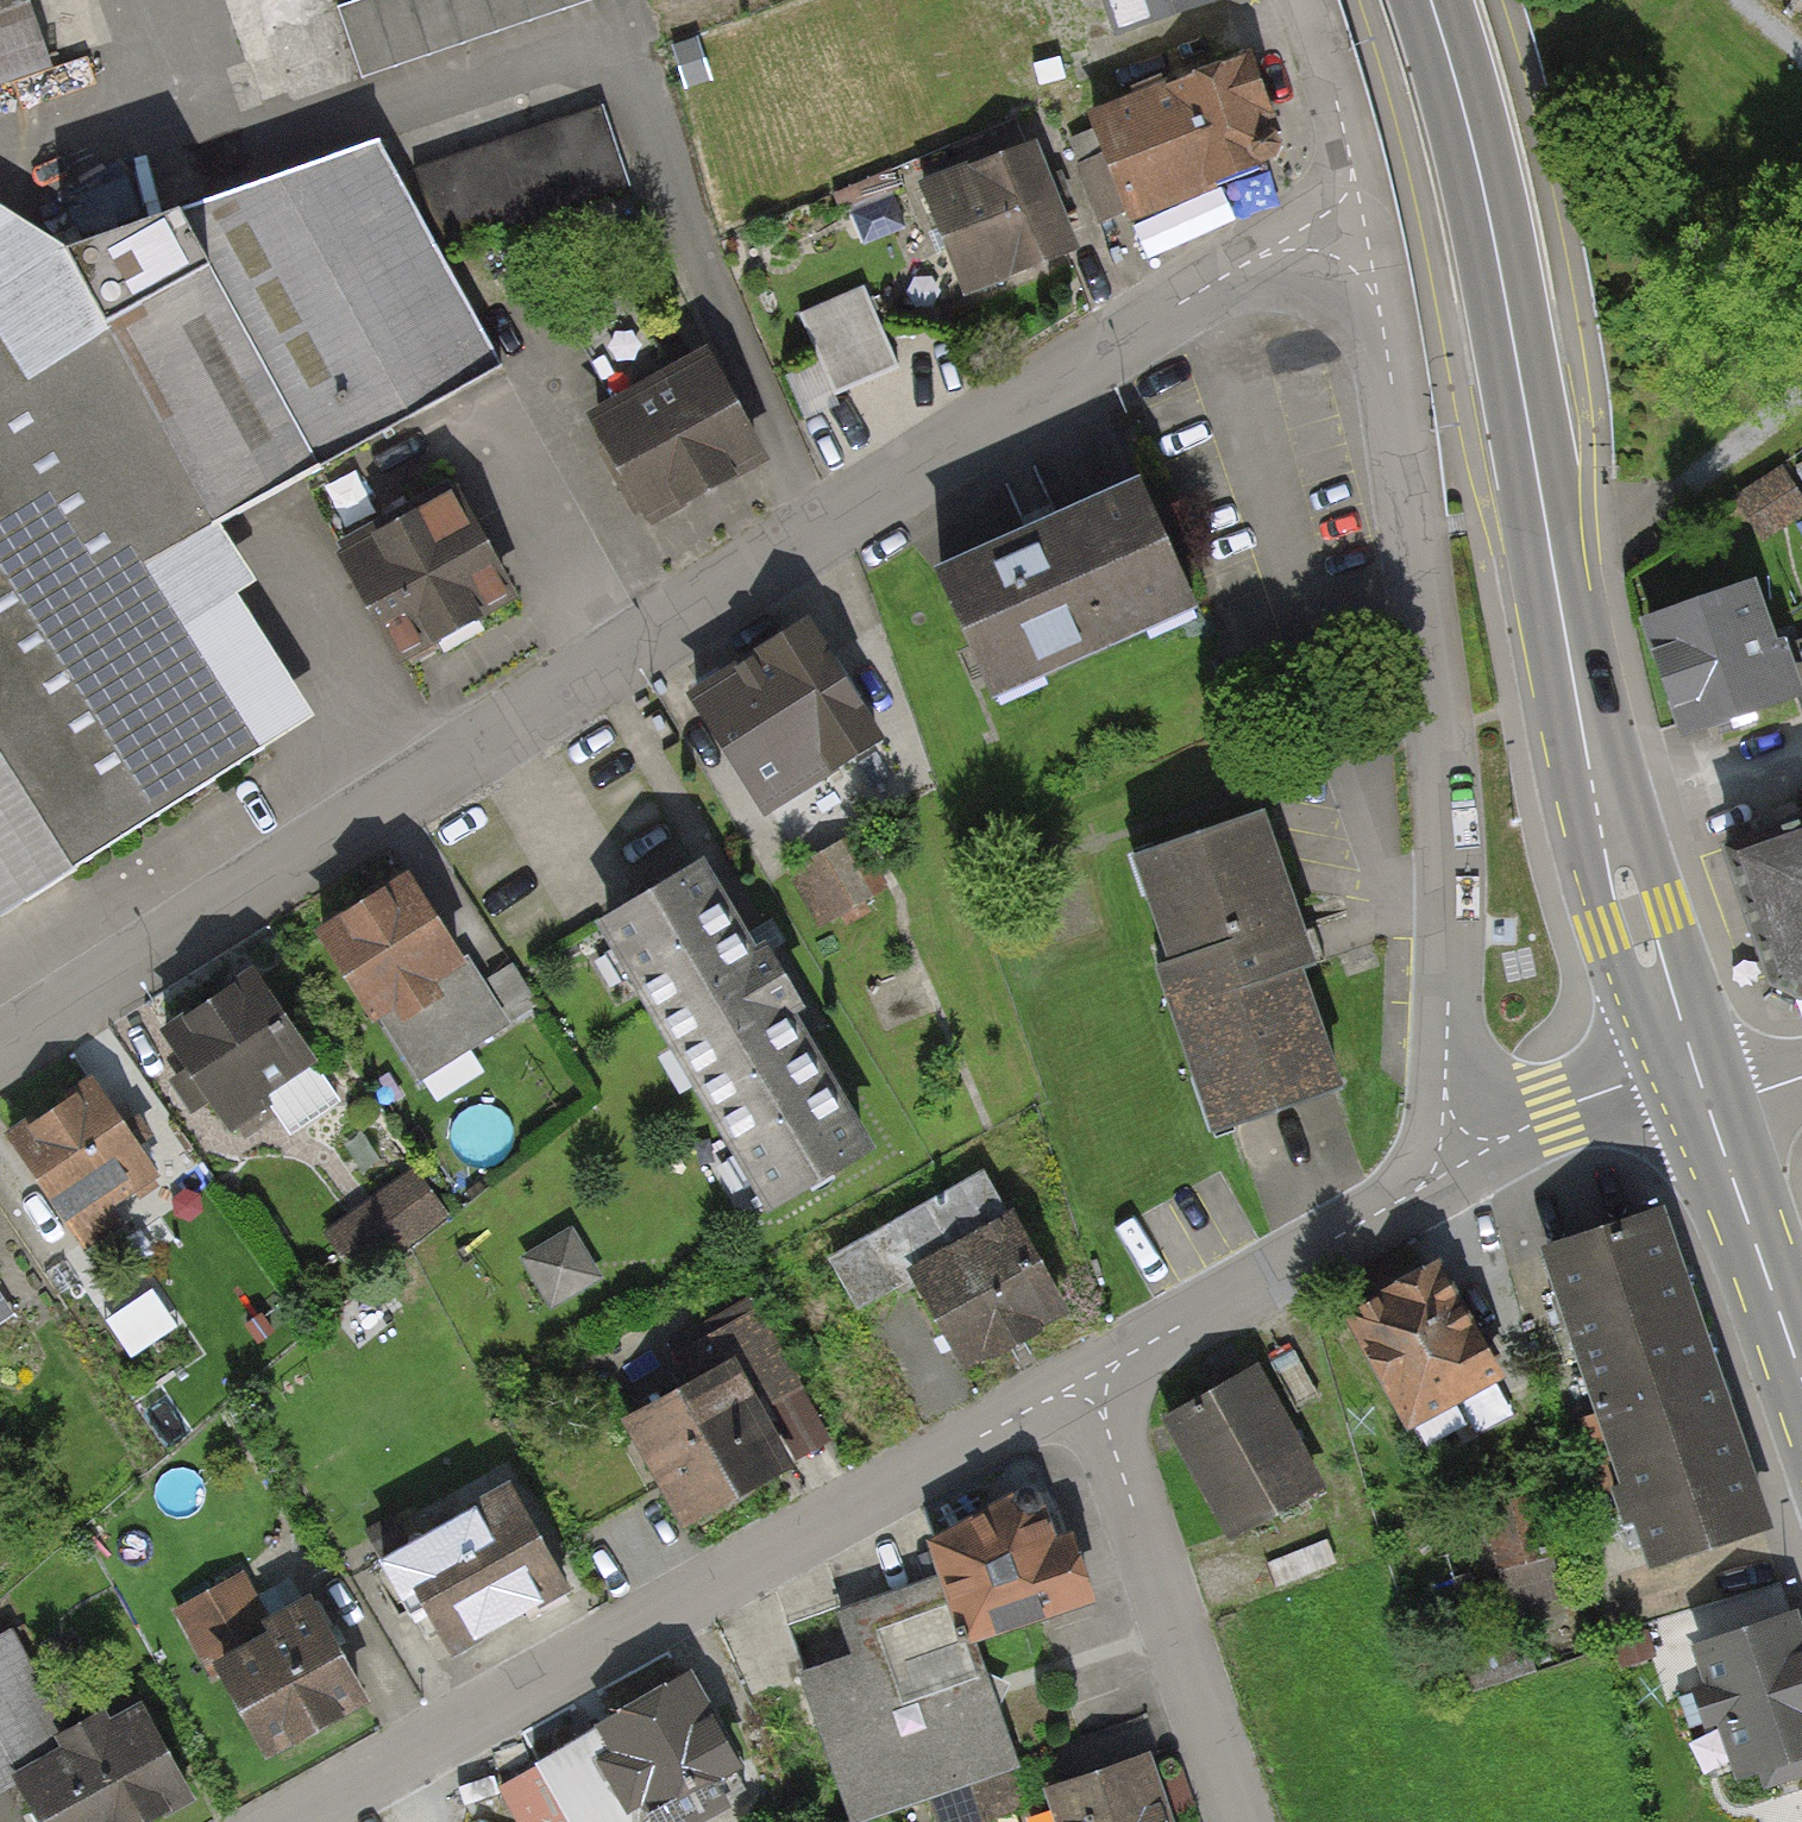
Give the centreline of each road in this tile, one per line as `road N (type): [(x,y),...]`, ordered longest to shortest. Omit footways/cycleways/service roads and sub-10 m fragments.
road 1 (residential): [(1334,235),(1268,251),(1178,303),(0,1039)]
road 2 (secondary): [(1692,1059),(1636,922),(1595,778),(1501,272),(1434,0)]
road 3 (residential): [(1458,1149),(1444,1103),(1445,683),(1378,307),(1334,235)]
road 4 (residential): [(1093,1388),(1038,1404),(281,1821)]
road 5 (residential): [(1243,1821),(1093,1388)]
road 6 (residential): [(1093,1388),(1124,1357),(1413,1192),(1458,1149)]
road 7 (secondary): [(1801,1378),(1709,1109)]
road 8 (residential): [(1458,1149),(1692,1059)]
road 9 (residential): [(1334,235),(1350,152),(1304,0)]

